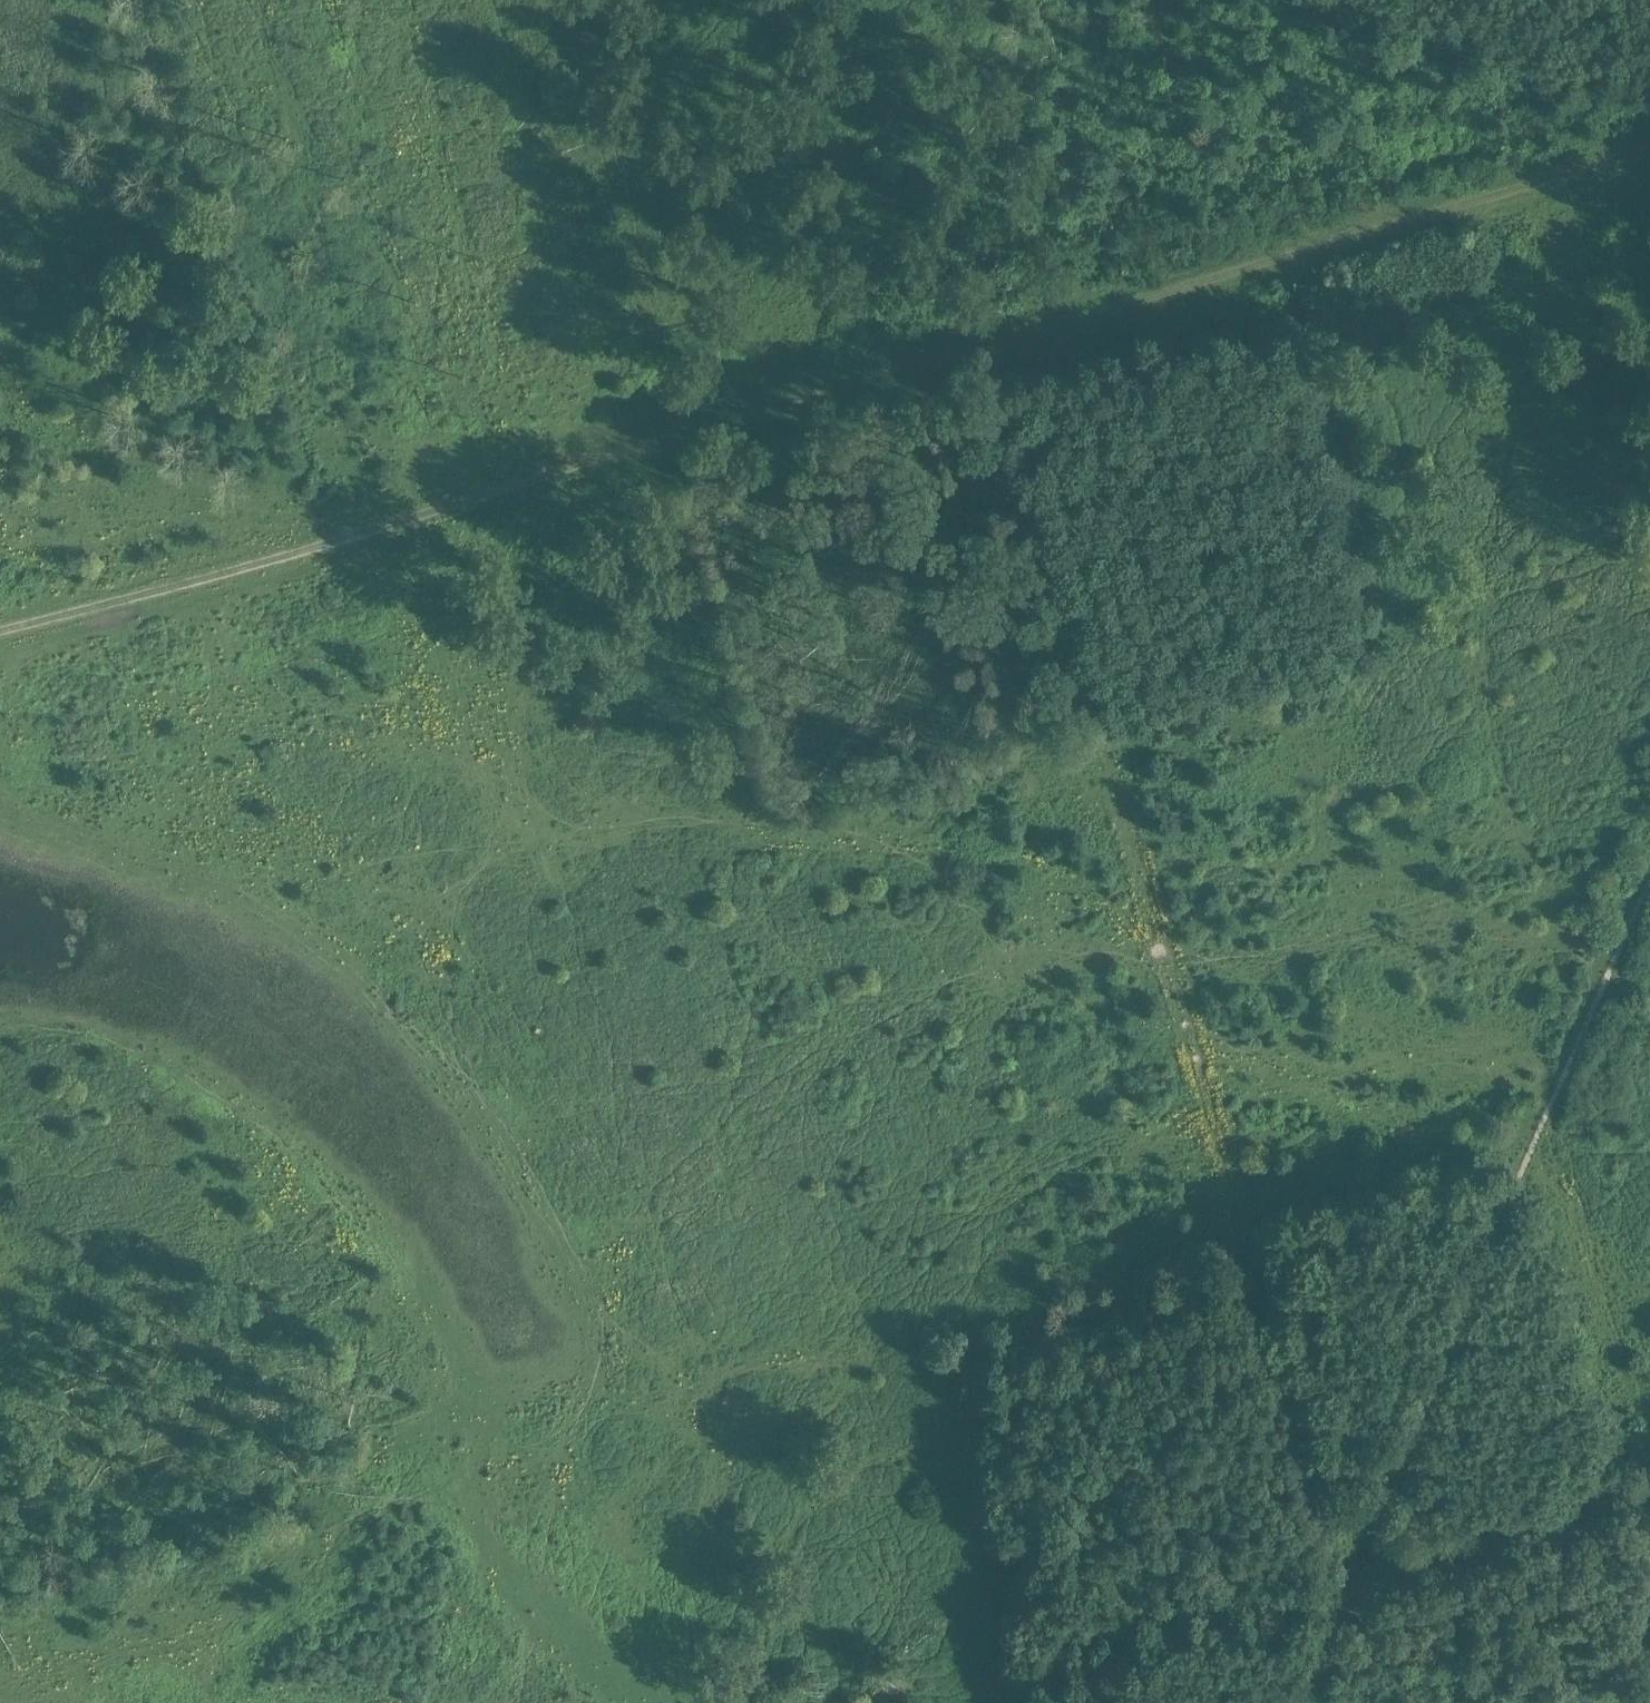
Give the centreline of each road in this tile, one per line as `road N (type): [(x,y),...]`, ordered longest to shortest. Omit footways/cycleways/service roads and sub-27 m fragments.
road 1 (track): [(1649,145),(181,585),(0,628)]

